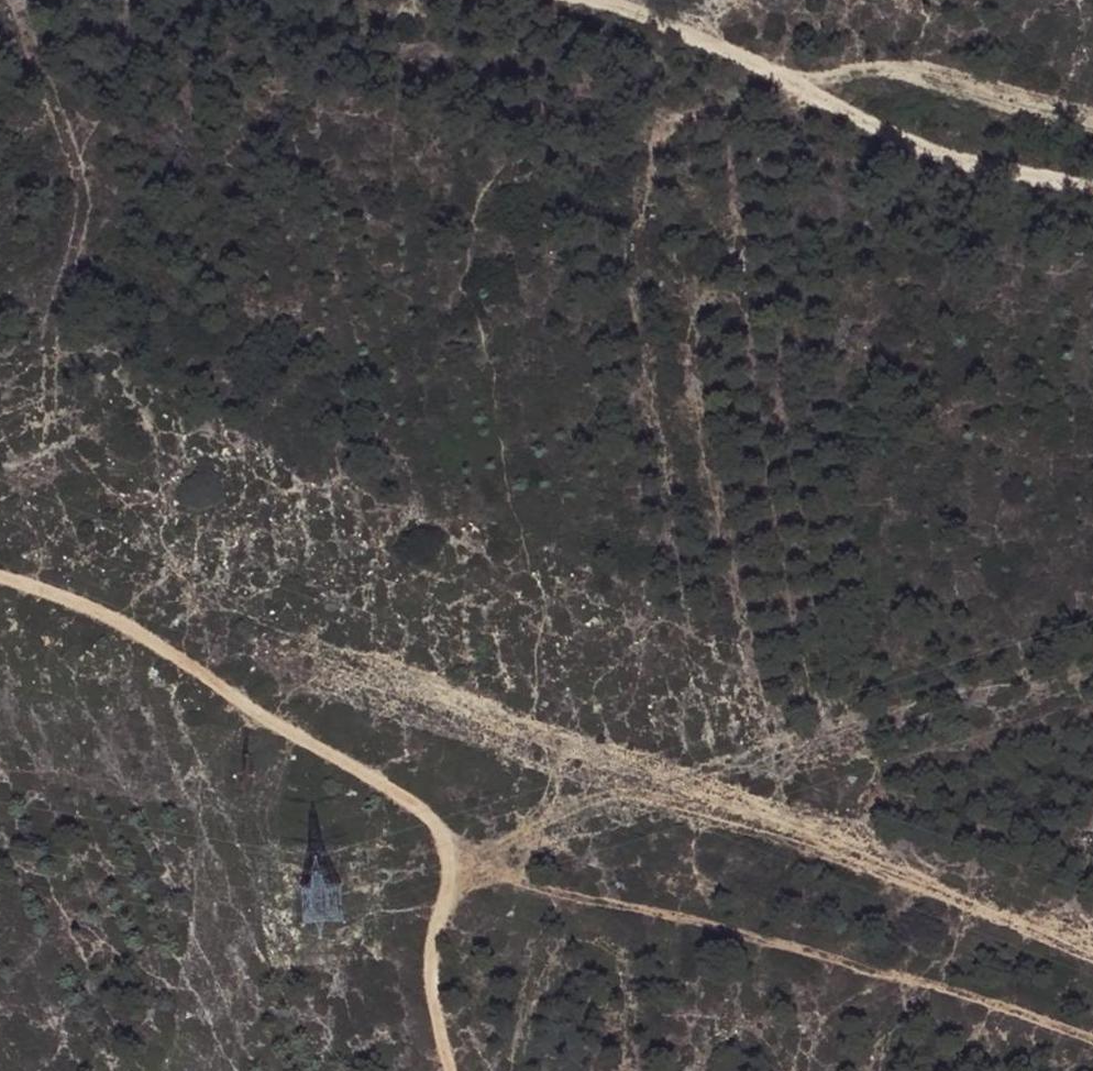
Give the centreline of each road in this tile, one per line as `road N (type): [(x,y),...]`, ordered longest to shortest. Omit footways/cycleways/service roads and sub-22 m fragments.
road 1 (track): [(0,578),(123,622),(376,778),(438,827),(460,873),(817,956),(1092,1039)]
road 2 (track): [(1092,190),(897,142),(617,6),(561,0)]
road 3 (track): [(460,873),(428,954),(448,1070)]

